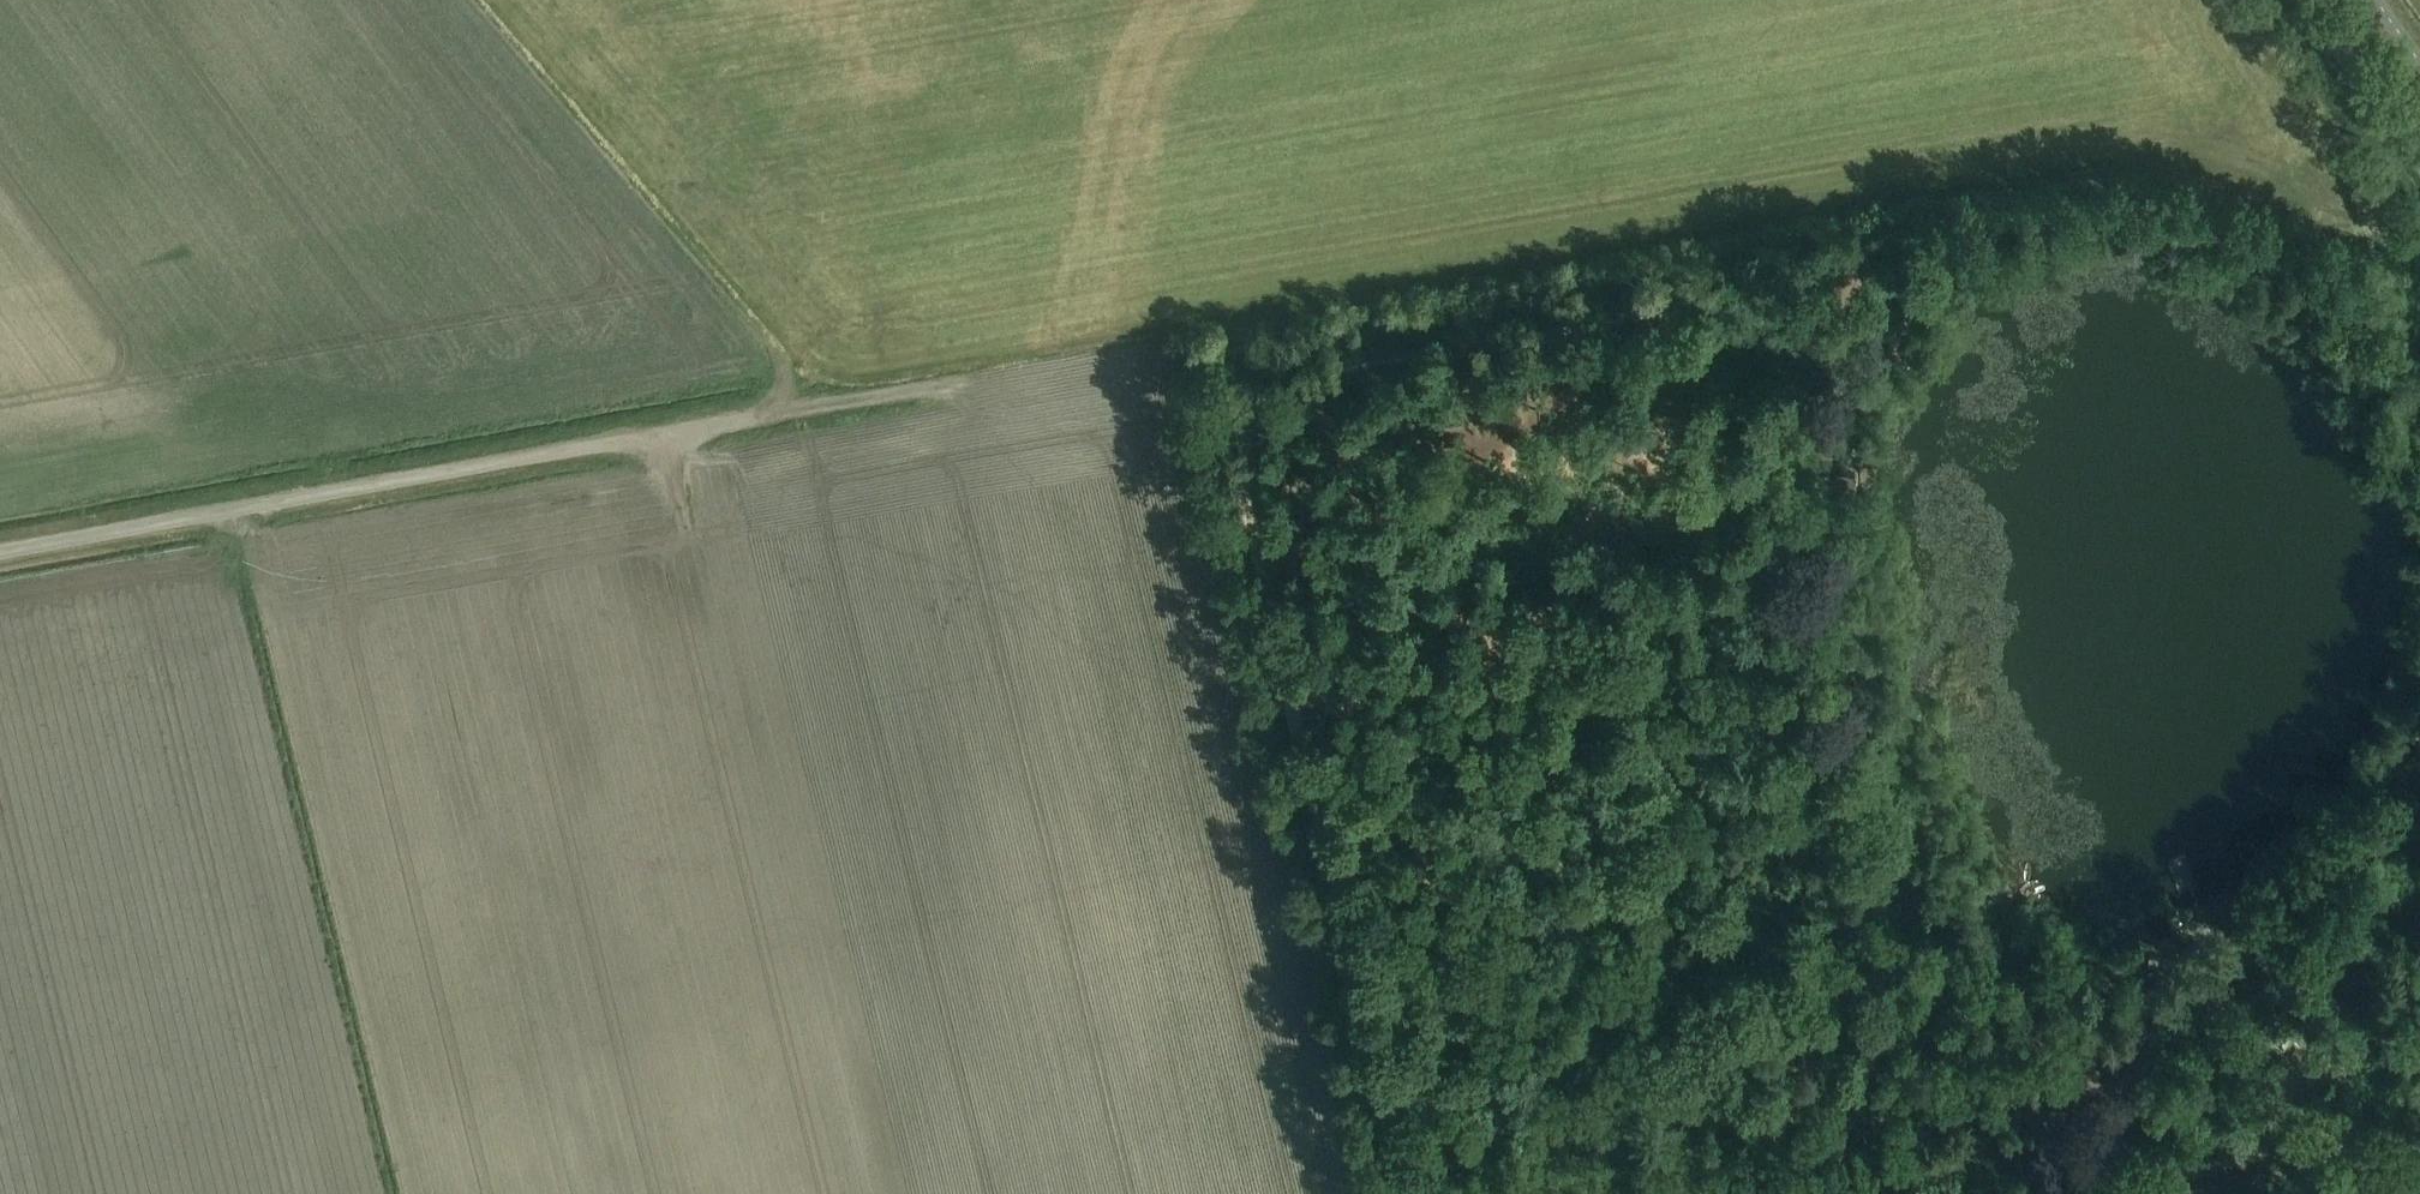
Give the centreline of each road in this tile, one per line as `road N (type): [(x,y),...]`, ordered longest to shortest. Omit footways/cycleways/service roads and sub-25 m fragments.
road 1 (unclassified): [(0,553),(926,391)]
road 2 (secondary): [(2419,144),(2320,0)]

